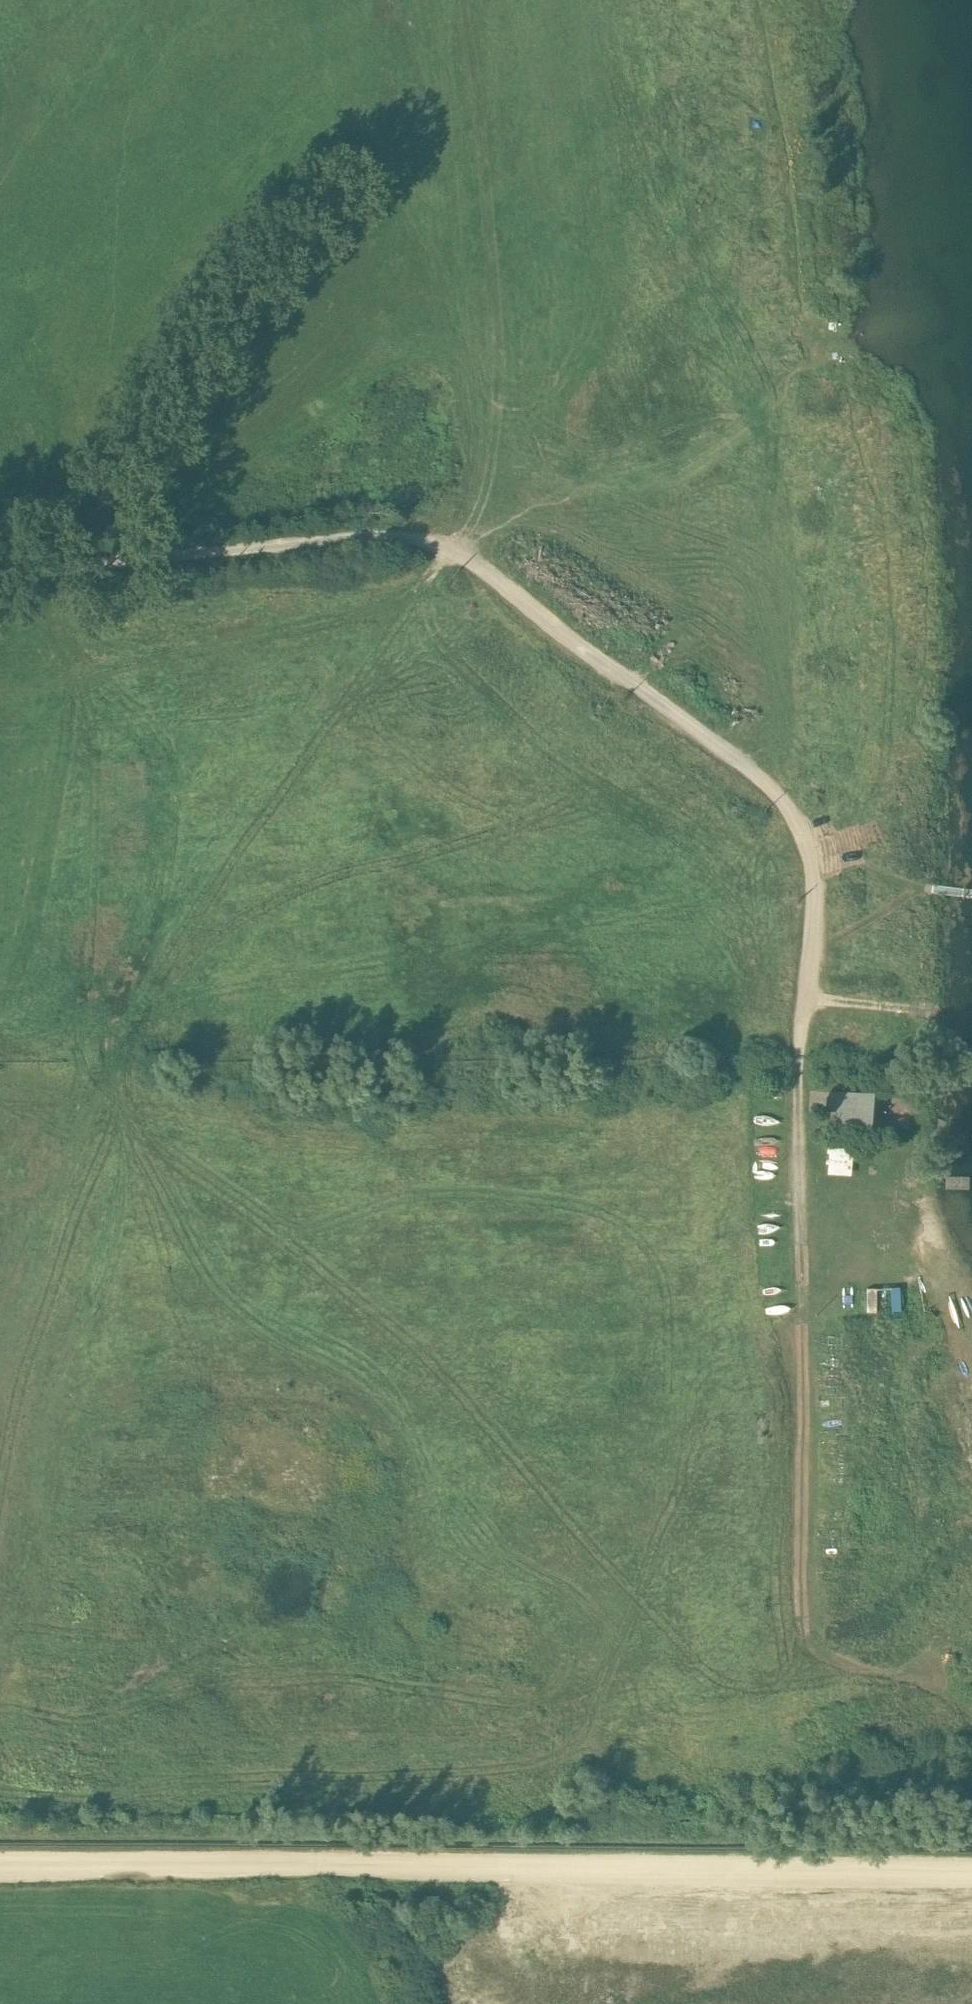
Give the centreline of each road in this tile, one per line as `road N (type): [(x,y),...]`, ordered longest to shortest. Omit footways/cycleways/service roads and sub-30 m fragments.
road 1 (track): [(0,572),(361,536),(438,547),(473,562),(781,797),(805,838),(815,886),(803,1060),(804,1495)]
road 2 (track): [(0,1860),(971,1871)]
road 3 (track): [(939,1012),(812,999)]

